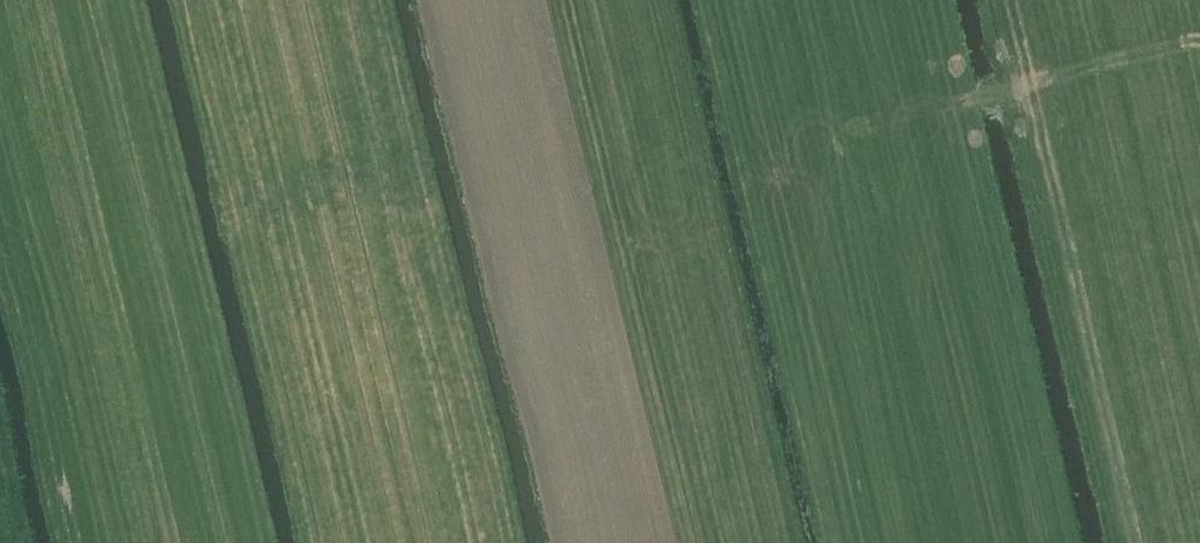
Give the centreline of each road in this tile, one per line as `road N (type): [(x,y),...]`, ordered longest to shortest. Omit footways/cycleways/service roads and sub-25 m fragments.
road 1 (track): [(1127,542),(1009,0)]

